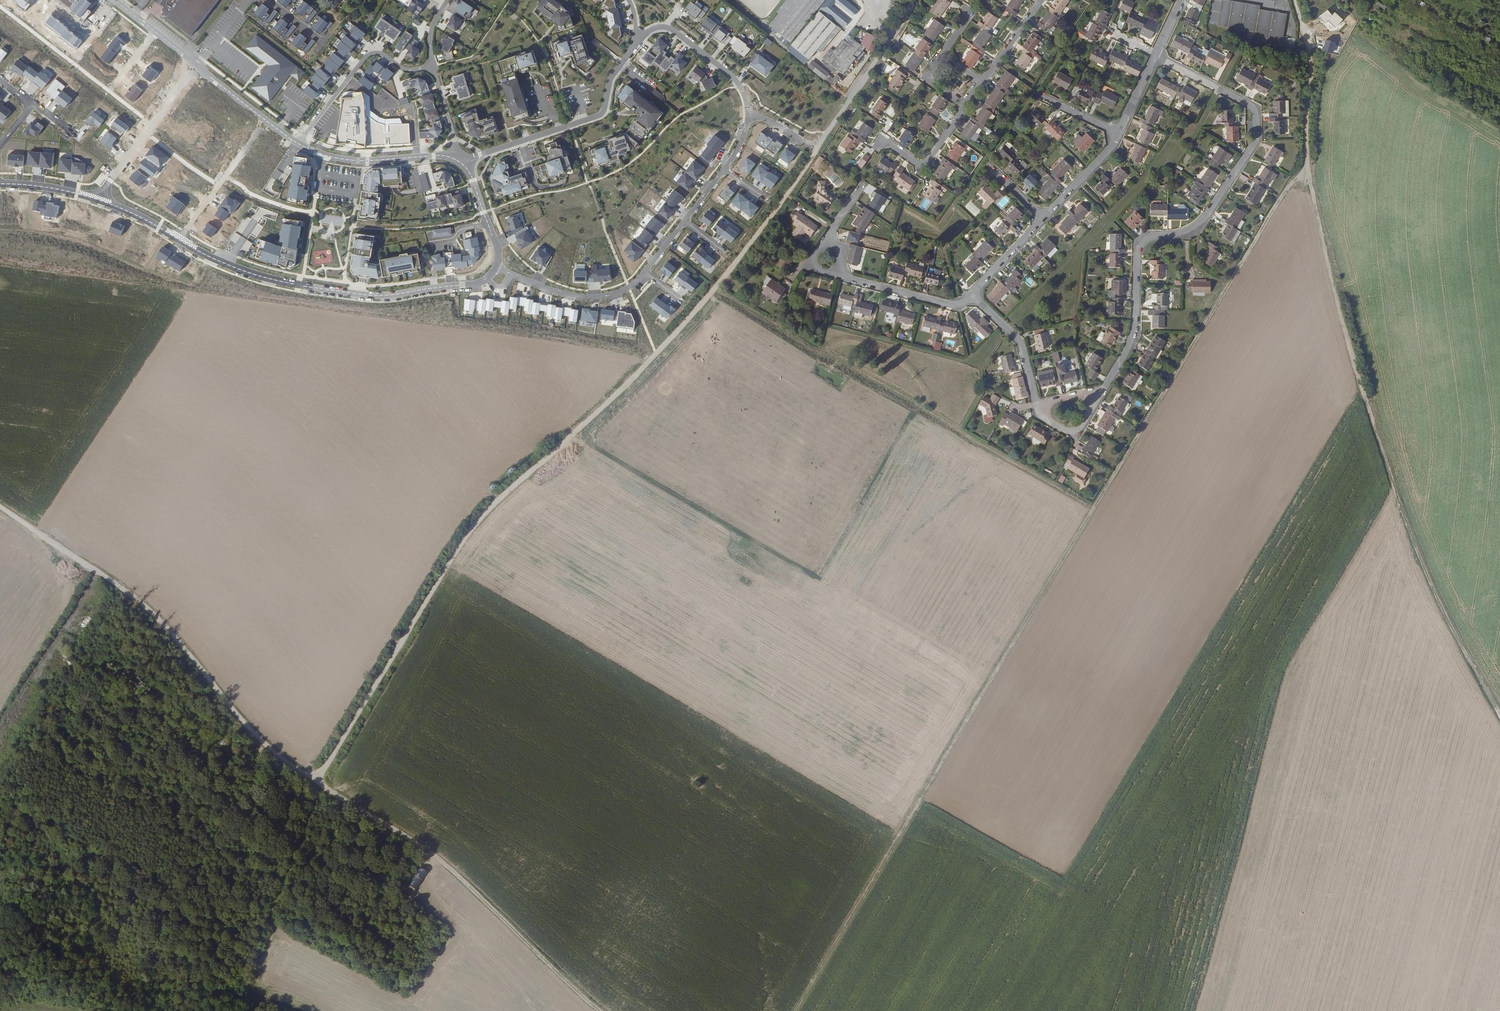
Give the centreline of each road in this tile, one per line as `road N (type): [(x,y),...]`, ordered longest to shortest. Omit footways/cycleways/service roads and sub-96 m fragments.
road 1 (track): [(796,1010),(1286,191),(1319,161),(1325,72),(1374,0)]
road 2 (track): [(820,141),(714,289),(462,541),(329,762),(306,775)]
road 3 (track): [(1294,0),(1311,52),(1309,170),(1336,300),(1406,523),(1499,713)]
road 4 (residential): [(1156,56),(1255,109),(1257,139),(1192,228),(1143,242),(1132,339),(1094,396)]
road 5 (track): [(0,509),(154,614),(268,749),(306,775)]
road 6 (track): [(306,775),(433,856),(602,1010)]
road 7 (residential): [(496,266),(478,284),(369,296),(267,278),(179,240)]
road 8 (residential): [(913,0),(820,141),(749,114)]
road 9 (residential): [(972,294),(956,307),(842,275),(827,259),(832,230),(861,186)]
road 10 (residential): [(639,34),(598,116),(459,162)]
road 11 (residential): [(433,69),(408,70),(369,54),(298,144)]
road 12 (residential): [(99,200),(197,66)]
road 13 (residential): [(298,144),(342,159),(459,162)]
road 14 (residential): [(645,272),(620,291),(586,297),(496,266)]
road 15 (residential): [(639,34),(674,30),(733,77),(749,114)]
road 16 (residential): [(179,240),(266,121)]
road 17 (residential): [(972,294),(1022,344),(1039,404)]
road 18 (residential): [(881,141),(922,168),(965,107)]

